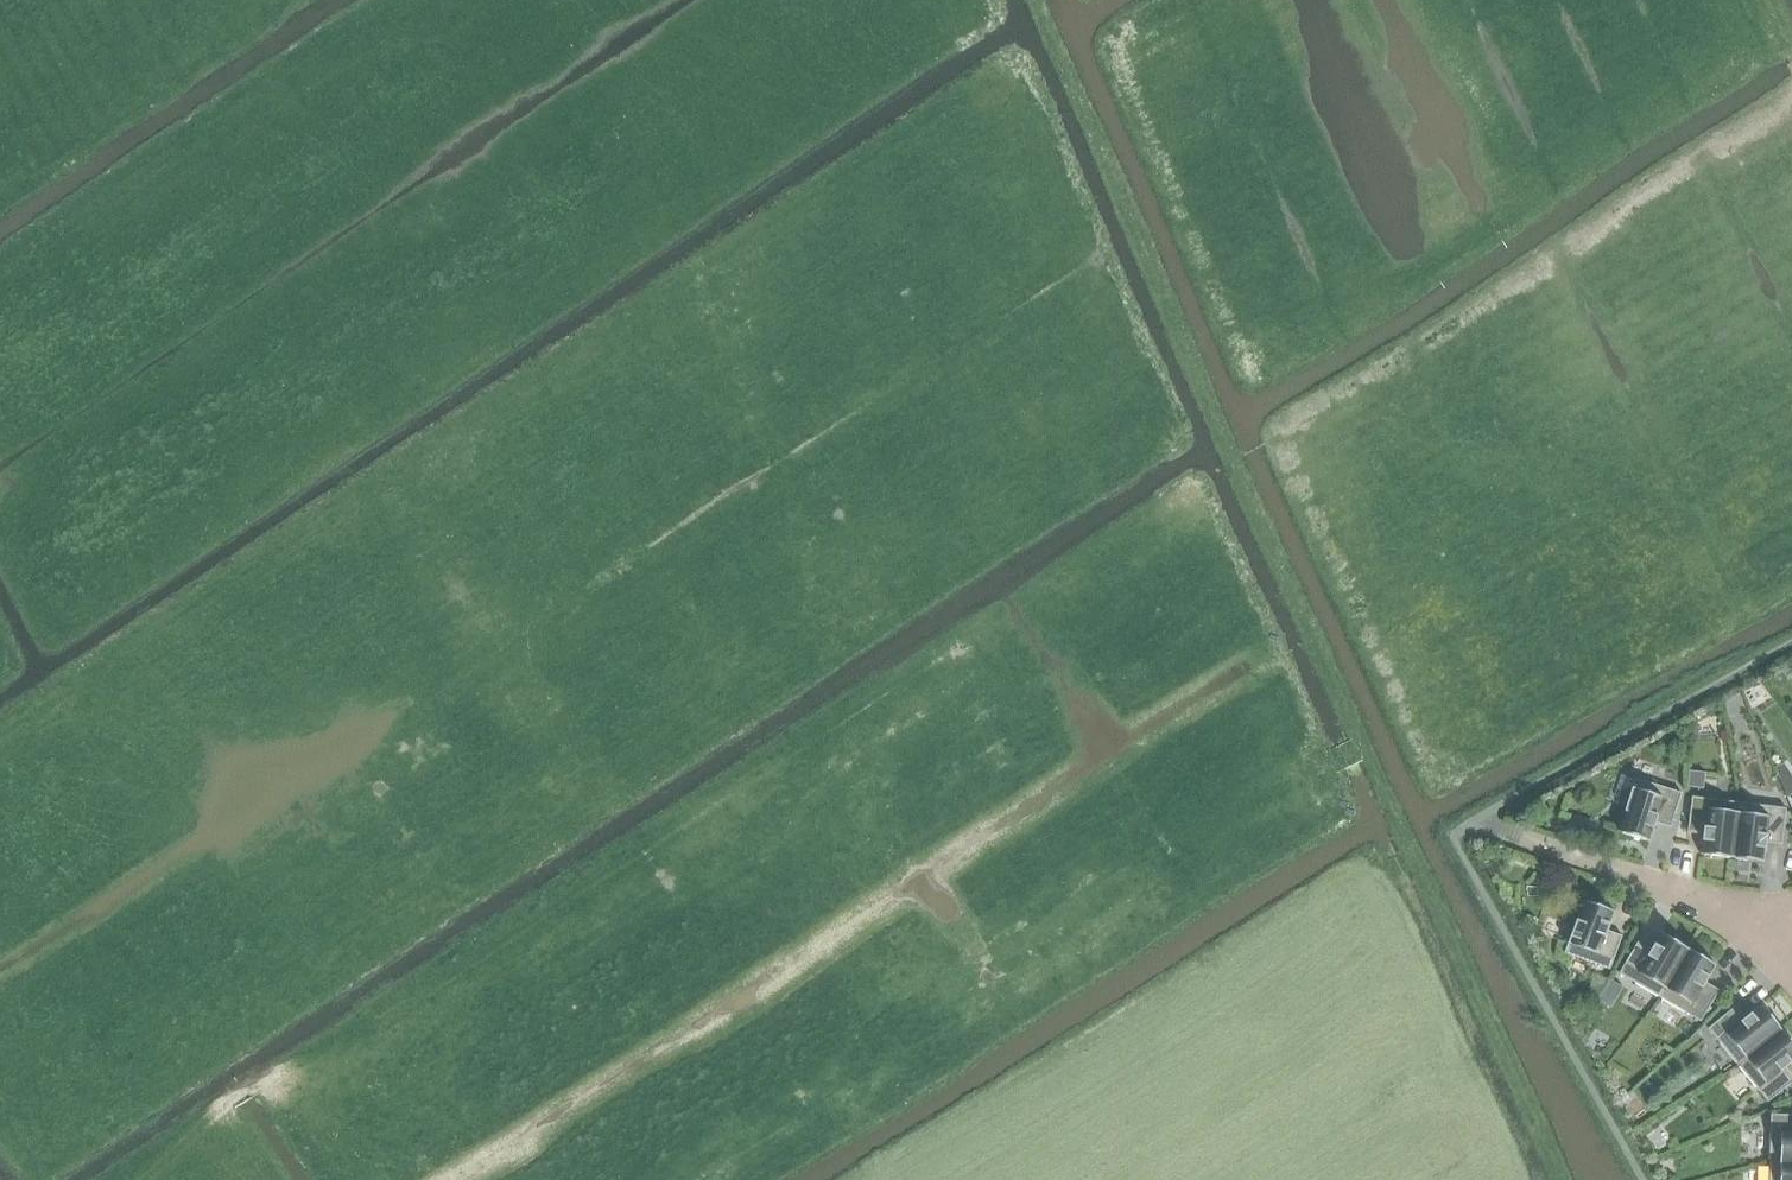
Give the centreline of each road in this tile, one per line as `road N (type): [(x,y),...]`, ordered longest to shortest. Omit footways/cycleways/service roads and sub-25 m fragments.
road 1 (residential): [(1791,949),(1640,880),(1522,841)]

